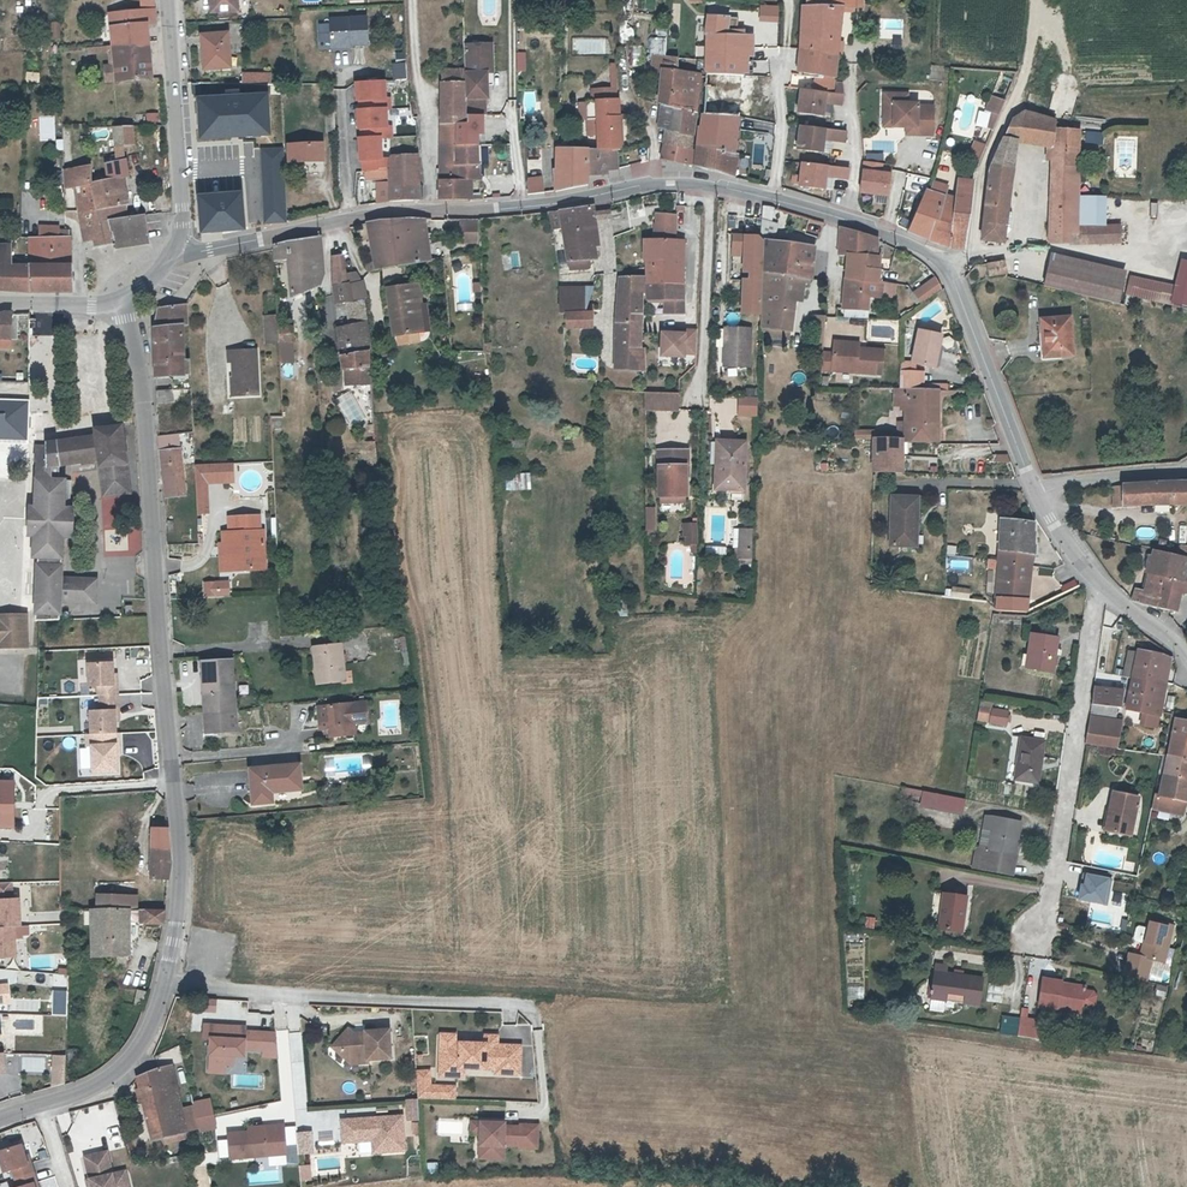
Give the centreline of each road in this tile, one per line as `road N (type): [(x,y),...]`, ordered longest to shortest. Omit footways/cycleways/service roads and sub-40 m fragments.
road 1 (tertiary): [(121,299),(140,394),(174,785)]
road 2 (residential): [(160,983),(530,1005)]
road 3 (residential): [(1035,923),(1053,897),(1099,584)]
road 4 (tertiary): [(650,181),(523,204),(348,219)]
road 5 (track): [(1033,0),(1026,72),(986,160),(975,249)]
road 6 (tertiary): [(1040,496),(940,263)]
road 7 (tertiary): [(173,248),(183,217),(167,0)]
road 8 (tertiary): [(160,983),(146,1042),(124,1076),(0,1117)]
road 9 (residential): [(697,389),(711,182)]
road 10 (tertiary): [(174,785),(178,859),(160,983)]
road 11 (tertiary): [(348,219),(198,251),(173,248)]
road 12 (residential): [(348,219),(340,69)]
road 13 (unclassified): [(1186,471),(1076,482),(1040,496)]
road 14 (residential): [(850,221),(857,181),(847,88)]
road 15 (residential): [(174,785),(41,793)]
road 16 (residential): [(121,299),(0,303)]

